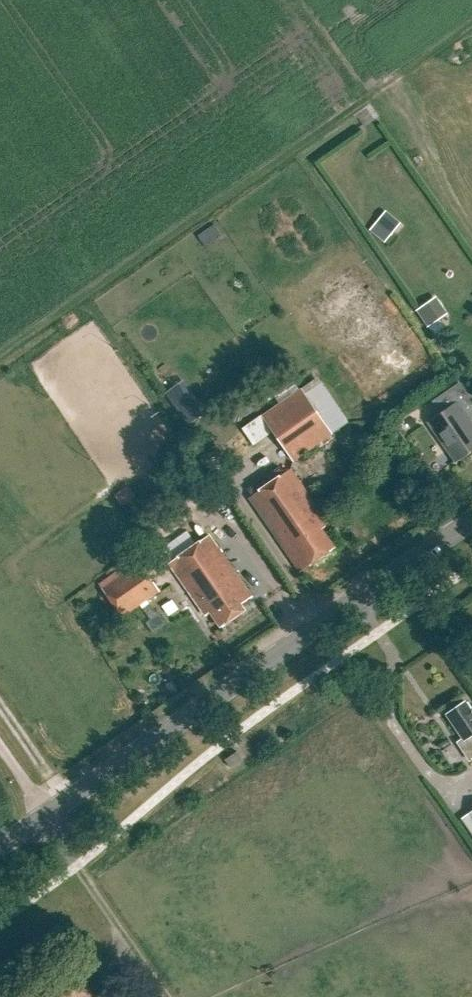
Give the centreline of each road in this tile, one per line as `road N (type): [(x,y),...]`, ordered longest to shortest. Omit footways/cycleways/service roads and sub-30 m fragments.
road 1 (tertiary): [(0,846),(471,520)]

